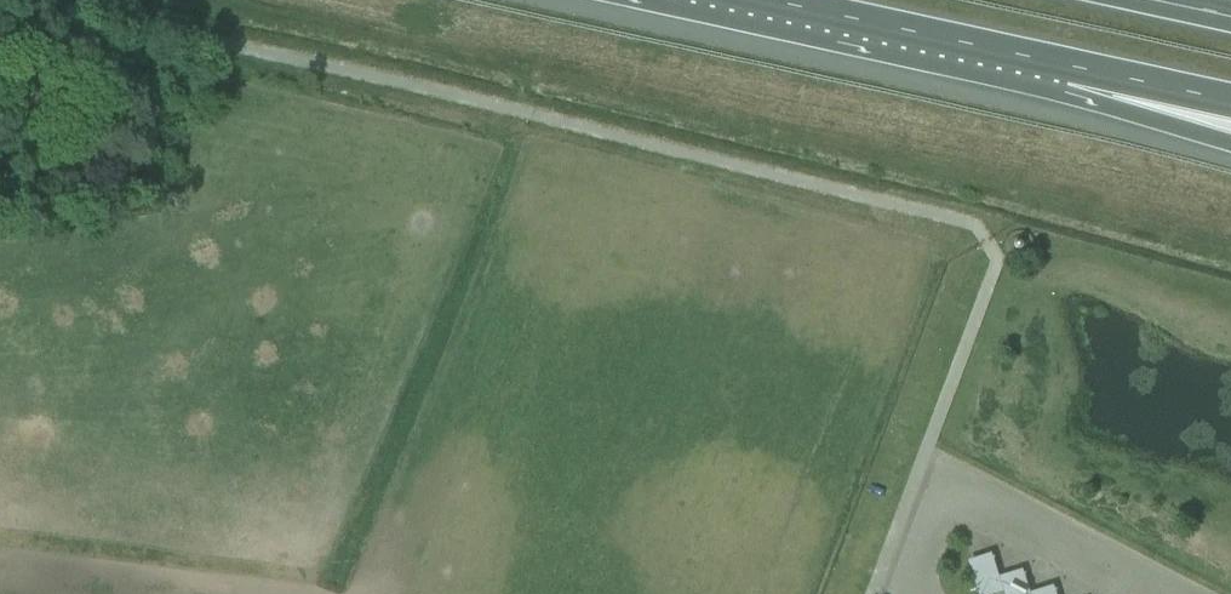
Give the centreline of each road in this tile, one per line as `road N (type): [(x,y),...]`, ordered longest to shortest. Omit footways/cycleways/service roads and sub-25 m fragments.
road 1 (motorway): [(758,0),(1068,67)]
road 2 (motorway): [(1068,67),(1230,136)]
road 3 (motorway): [(1068,67),(1230,104)]

